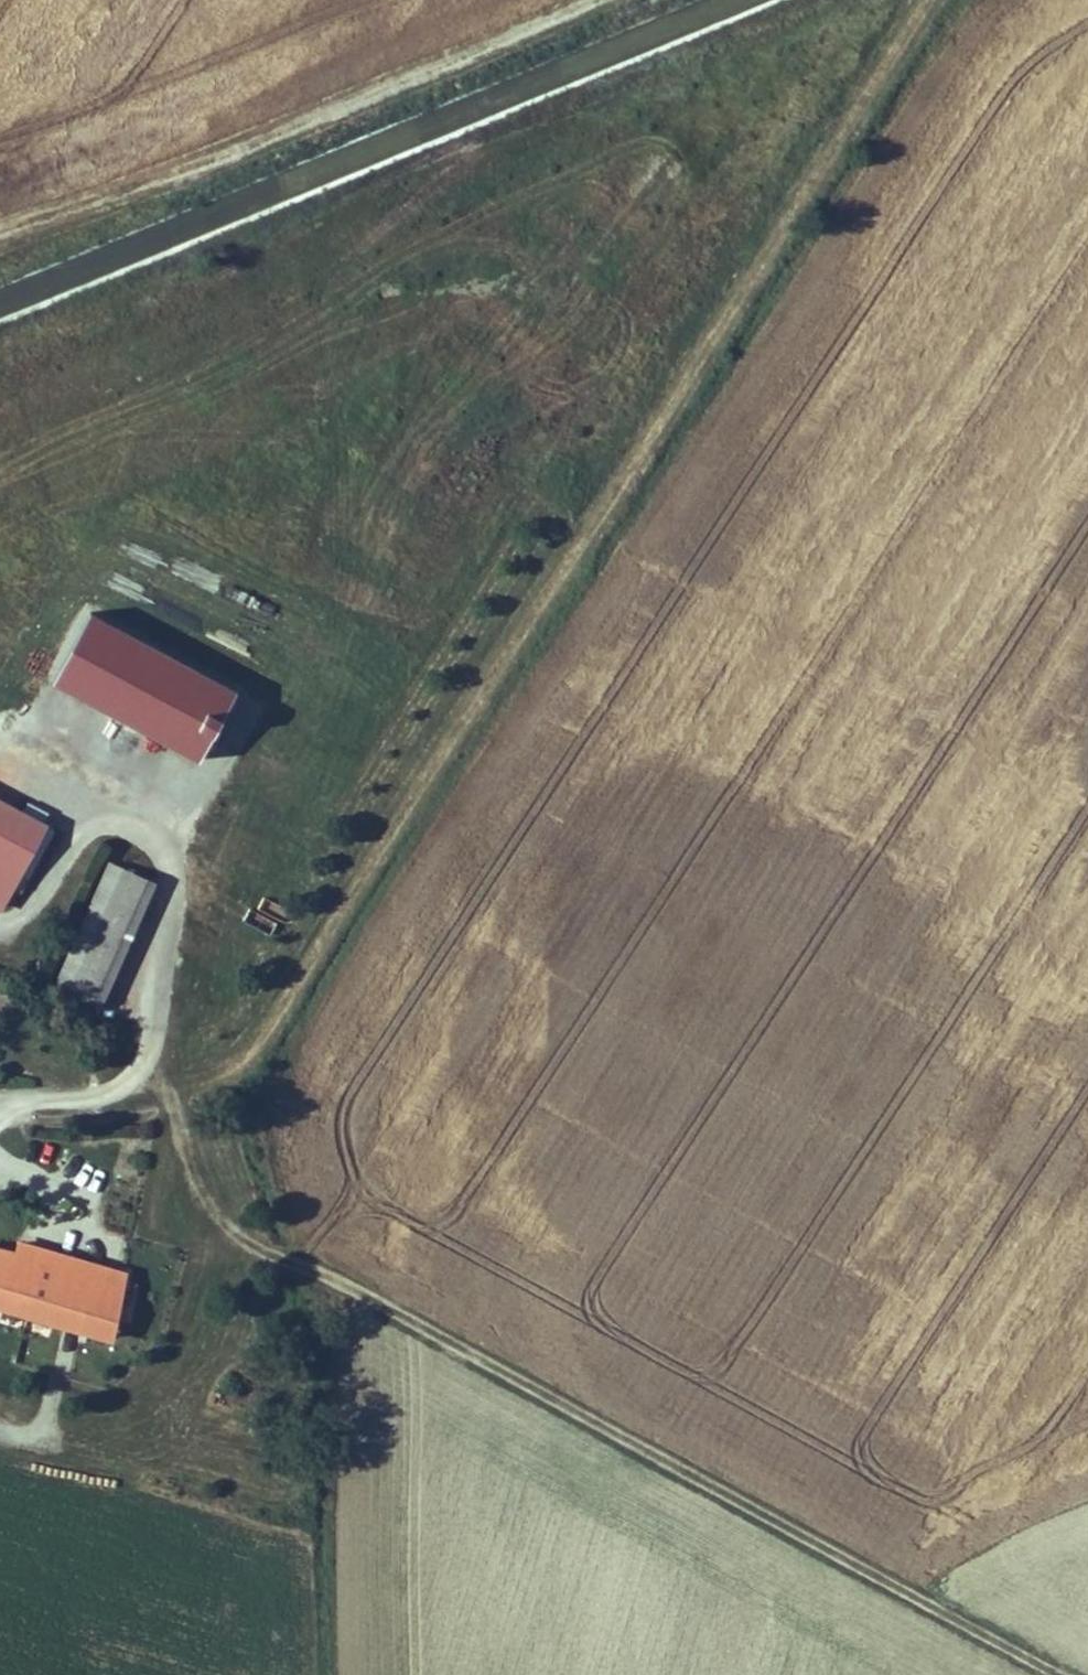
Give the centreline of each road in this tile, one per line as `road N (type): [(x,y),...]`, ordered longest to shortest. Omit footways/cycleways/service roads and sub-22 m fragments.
road 1 (track): [(0,1116),(205,1089),(266,1056),(535,605),(920,0)]
road 2 (track): [(168,1094),(193,1185),(237,1243),(369,1285),(1074,1674)]

